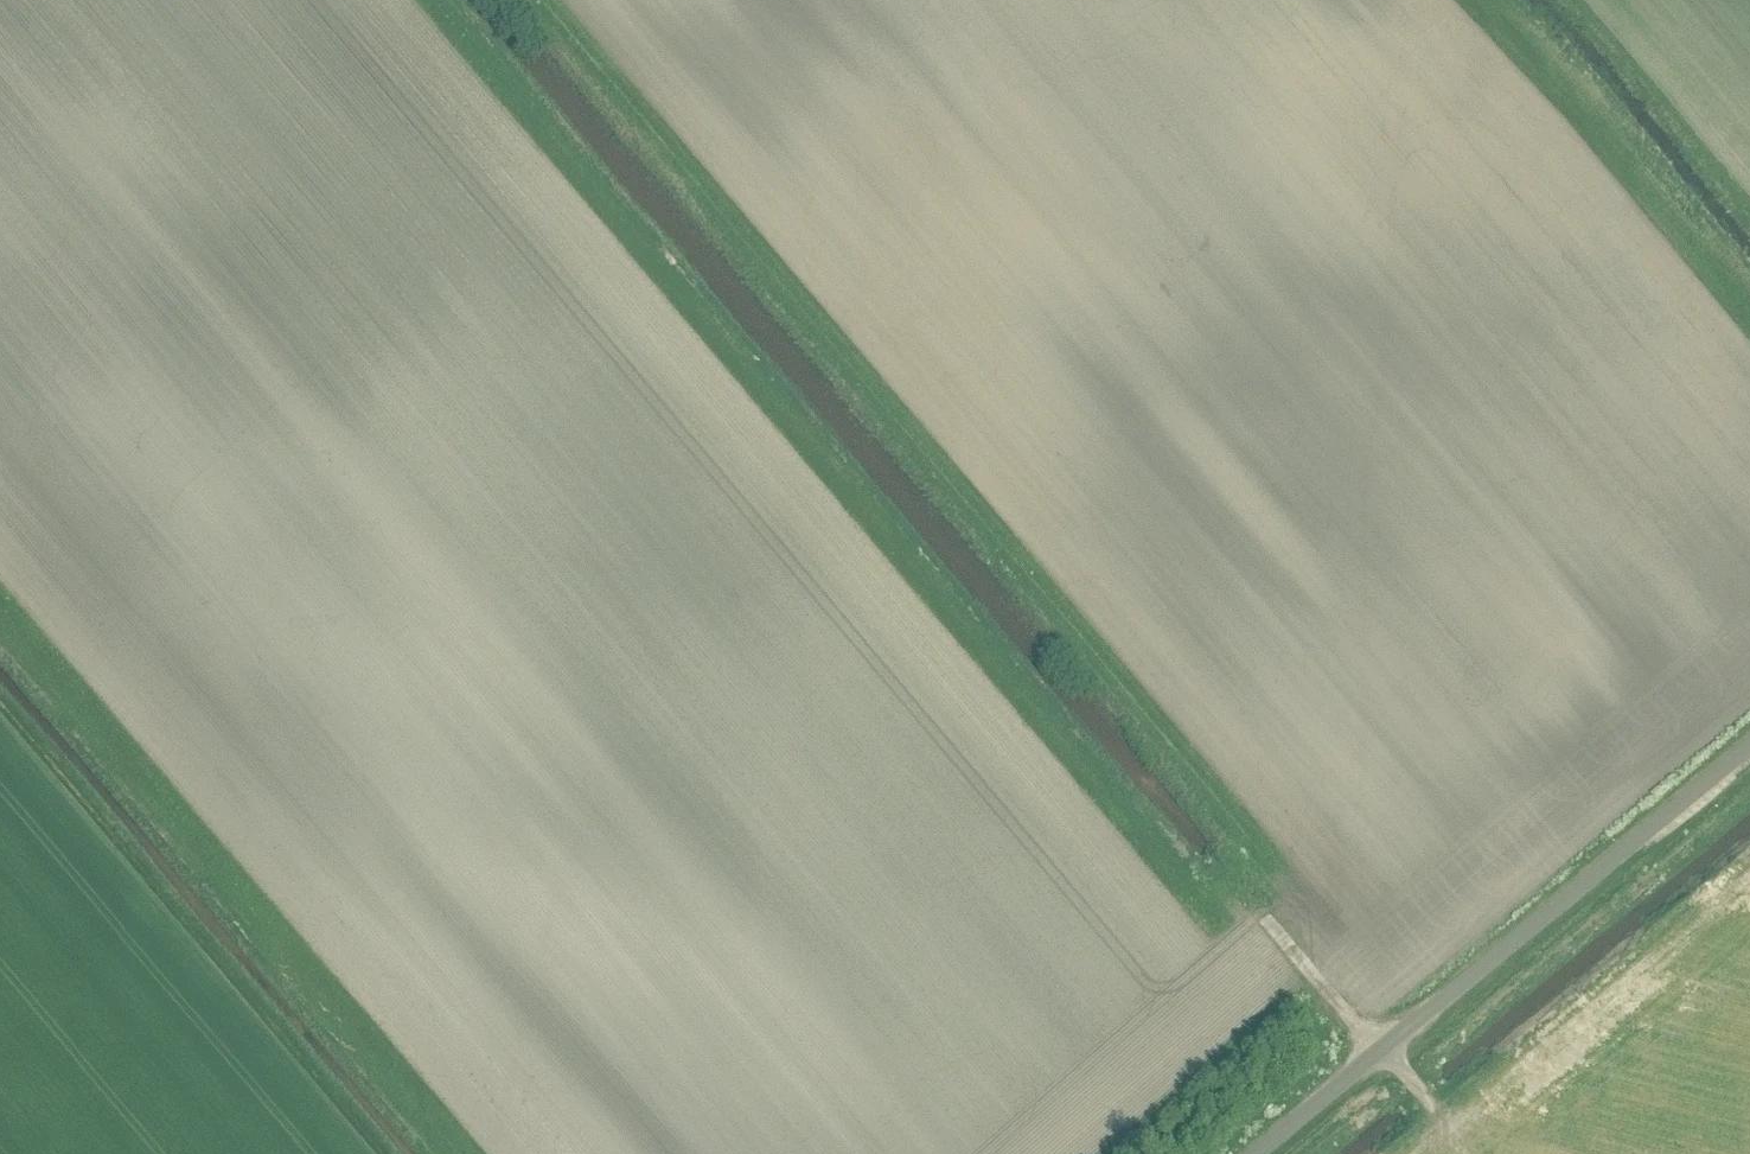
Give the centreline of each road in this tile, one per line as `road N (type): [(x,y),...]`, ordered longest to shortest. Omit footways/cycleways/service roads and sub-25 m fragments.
road 1 (unclassified): [(1260,1153),(1749,747)]

